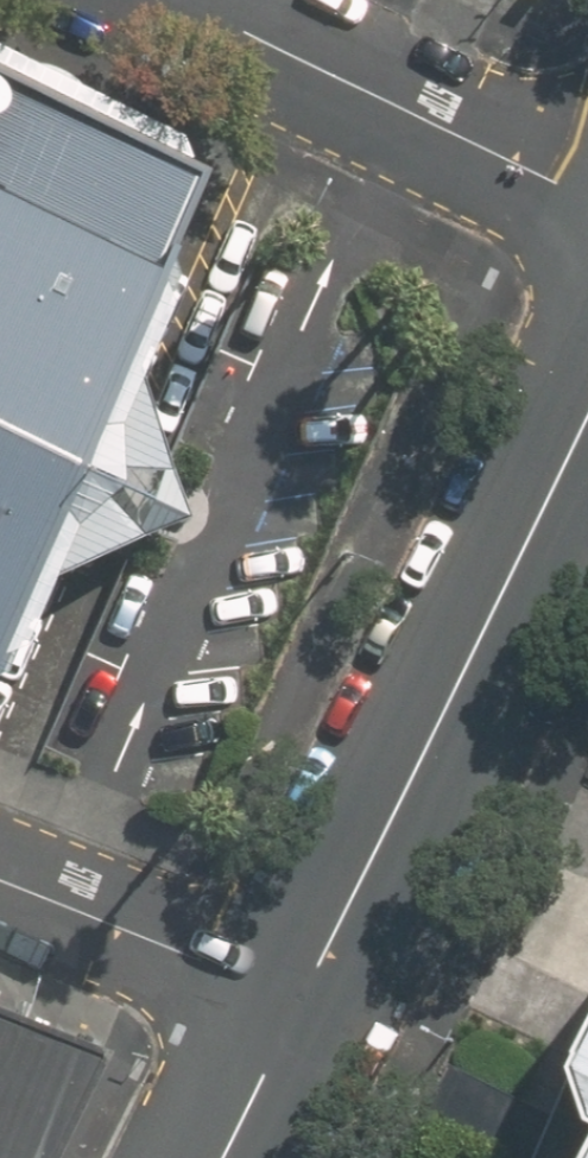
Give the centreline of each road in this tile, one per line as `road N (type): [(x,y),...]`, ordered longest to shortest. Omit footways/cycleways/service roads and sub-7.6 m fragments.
road 1 (secondary): [(587,410),(302,992)]
road 2 (residential): [(178,0),(587,197)]
road 3 (residential): [(302,992),(0,873)]
road 4 (secondary): [(302,992),(221,1157)]

